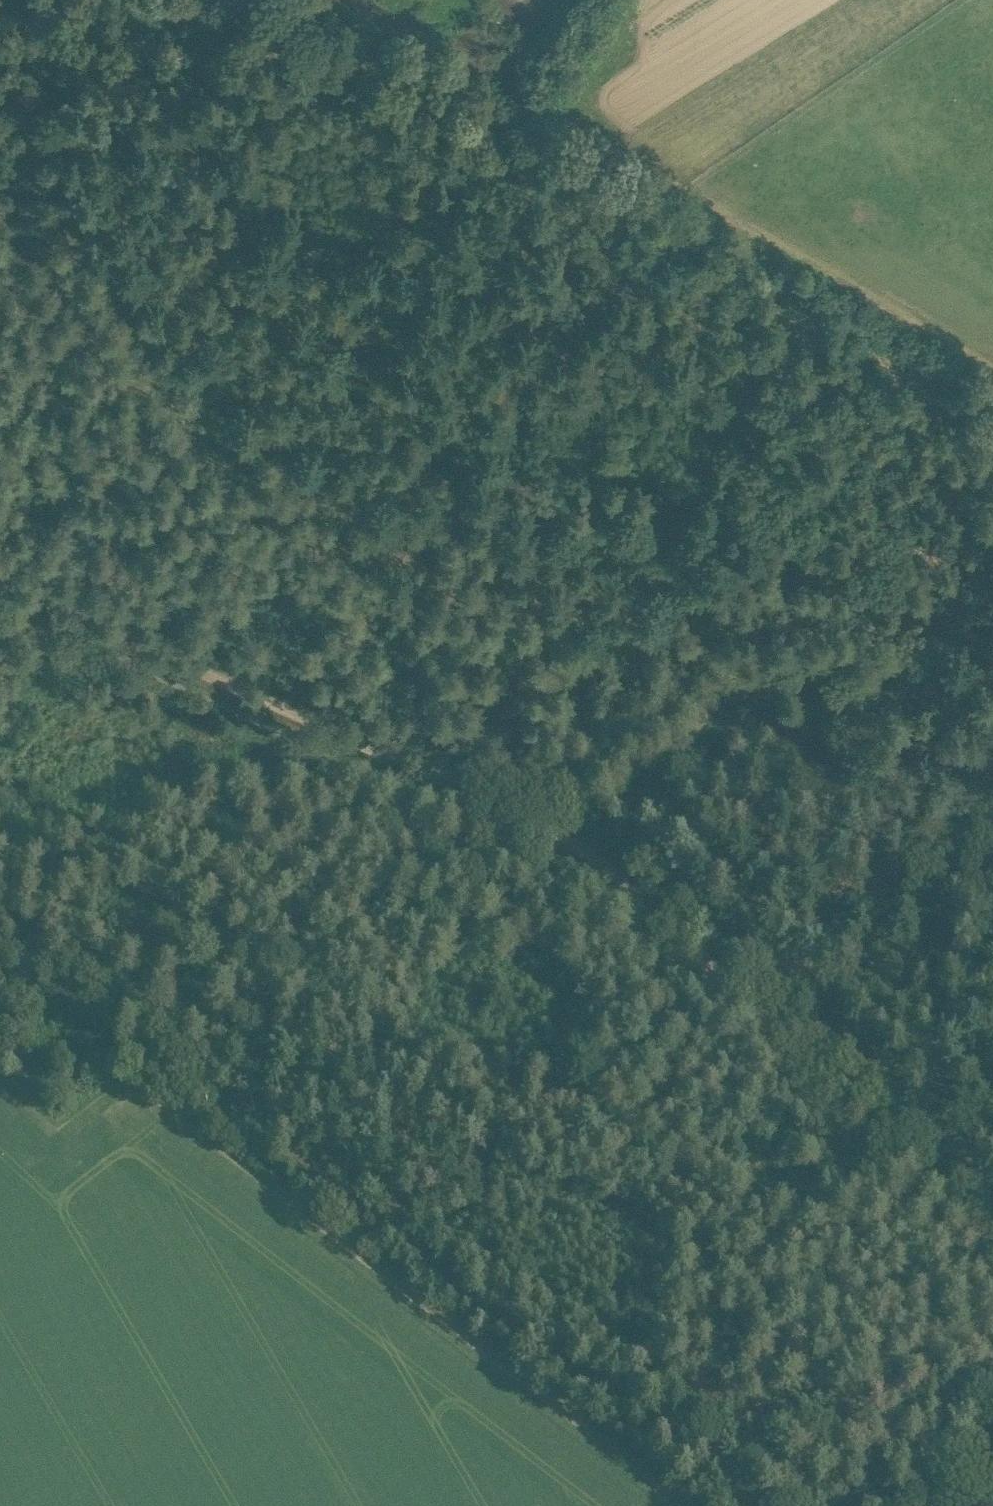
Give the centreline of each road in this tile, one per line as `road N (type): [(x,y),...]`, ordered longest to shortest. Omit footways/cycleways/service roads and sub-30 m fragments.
road 1 (track): [(0,590),(590,859),(642,897),(992,1253)]

